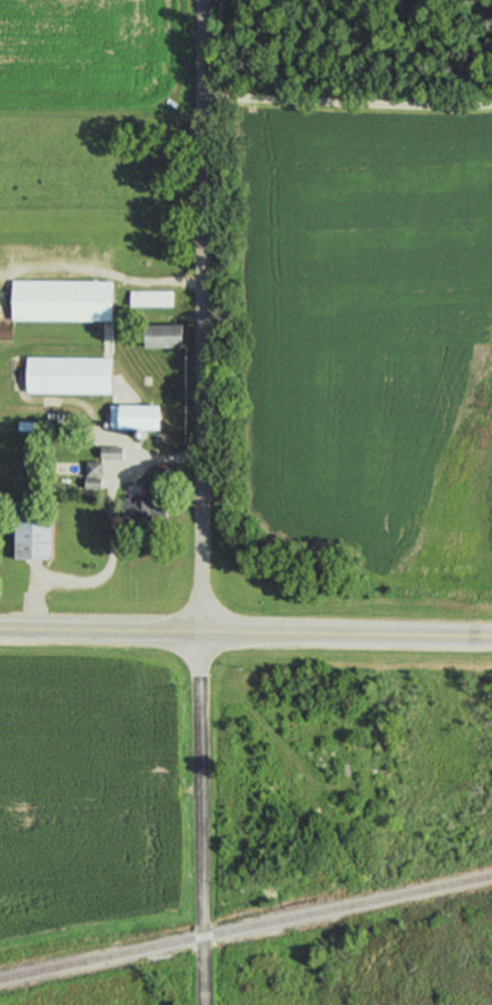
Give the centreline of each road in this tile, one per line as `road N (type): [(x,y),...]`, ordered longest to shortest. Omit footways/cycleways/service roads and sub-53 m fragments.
road 1 (residential): [(198,631),(202,0)]
road 2 (residential): [(204,1004),(198,631)]
road 3 (primary): [(491,636),(198,631)]
road 4 (track): [(202,112),(0,112)]
road 5 (primary): [(198,631),(0,628)]

